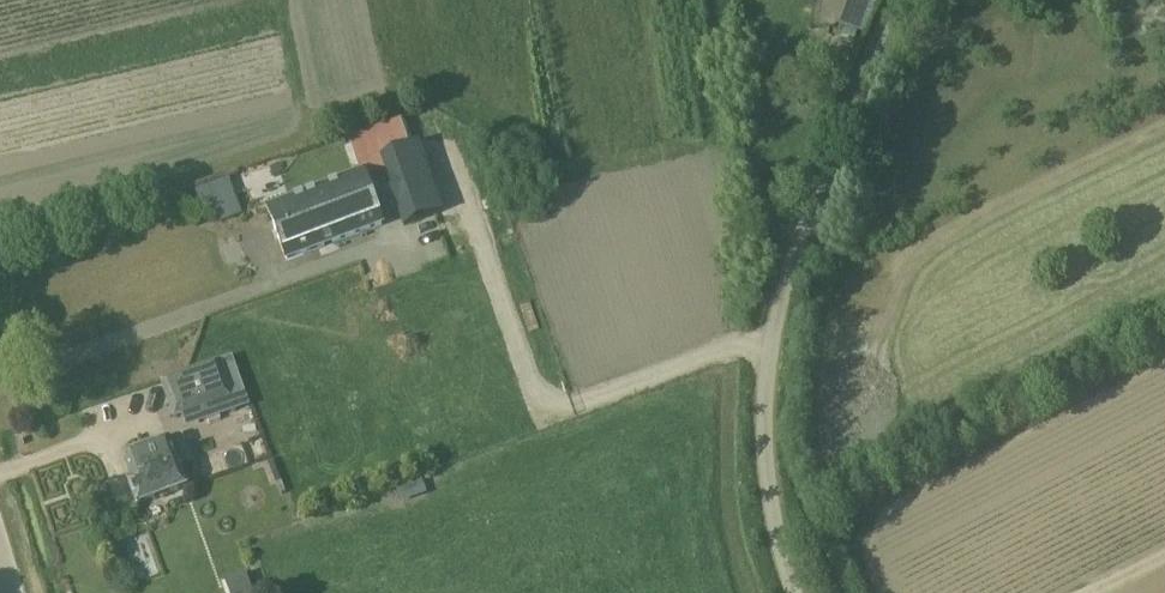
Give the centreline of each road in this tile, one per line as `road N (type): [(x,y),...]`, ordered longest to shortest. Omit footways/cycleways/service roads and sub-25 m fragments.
road 1 (unclassified): [(798,592),(766,449),(773,331),(852,93),(897,0)]

